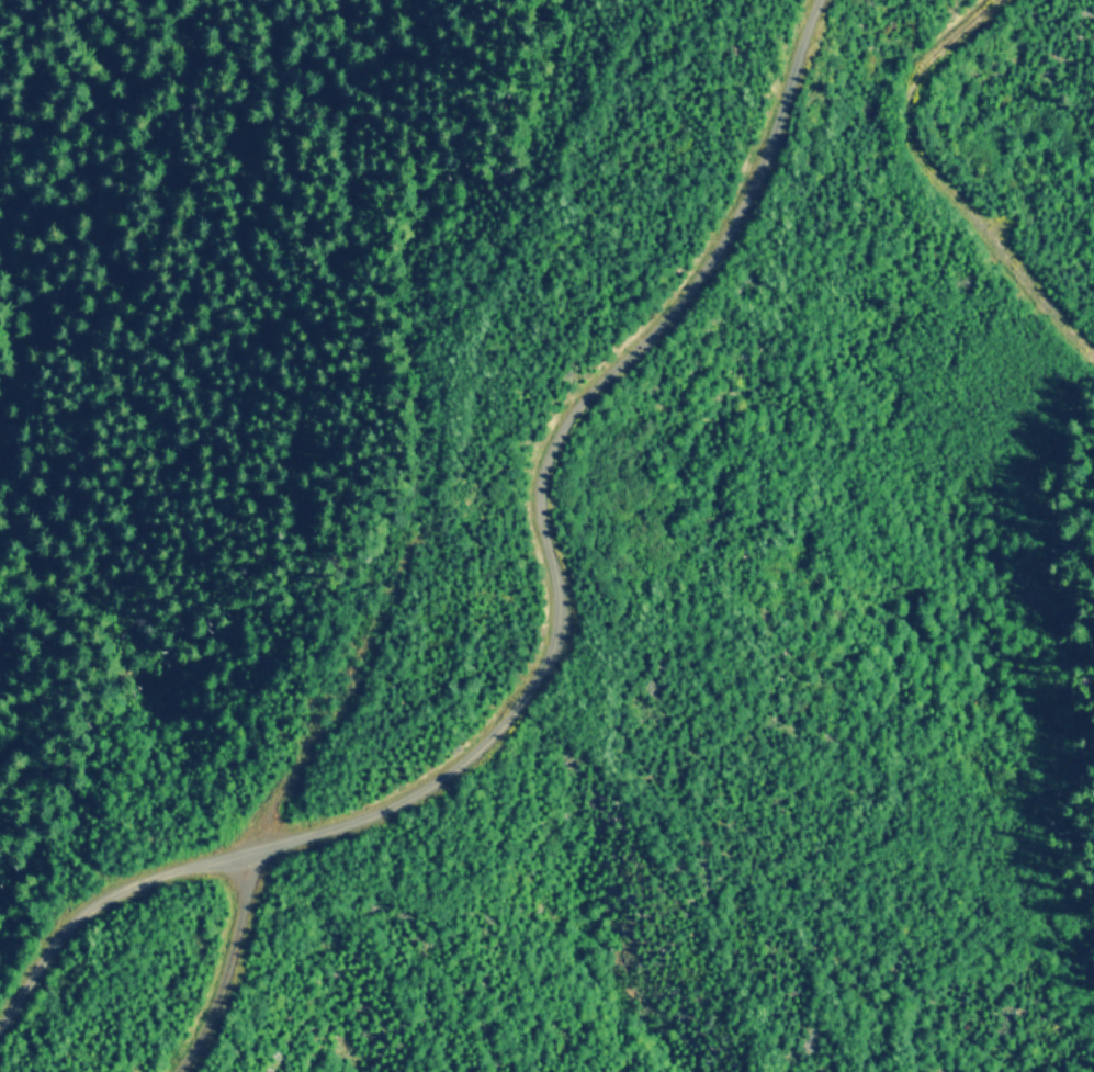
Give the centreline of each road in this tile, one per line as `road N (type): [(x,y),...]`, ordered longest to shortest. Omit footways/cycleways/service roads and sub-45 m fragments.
road 1 (residential): [(830,0),(755,184),(681,301),(545,466),(582,635),(514,749),(387,812),(155,878),(100,902),(0,1022)]
road 2 (track): [(150,1071),(155,1045),(270,846)]

